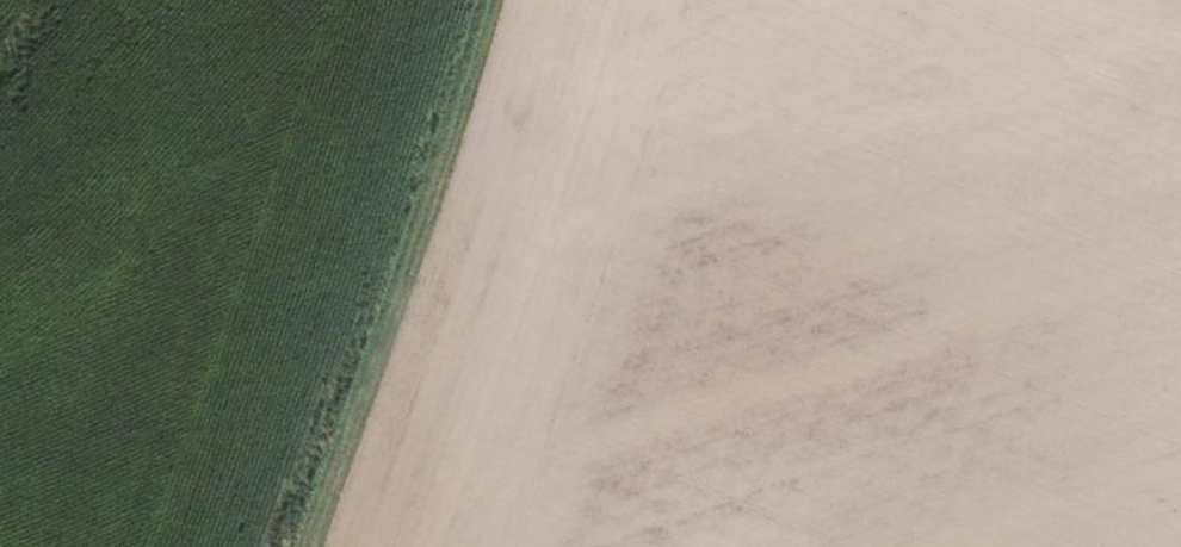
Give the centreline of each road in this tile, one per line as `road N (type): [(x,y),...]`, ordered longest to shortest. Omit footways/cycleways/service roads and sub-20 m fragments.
road 1 (track): [(494,0),(309,546)]

